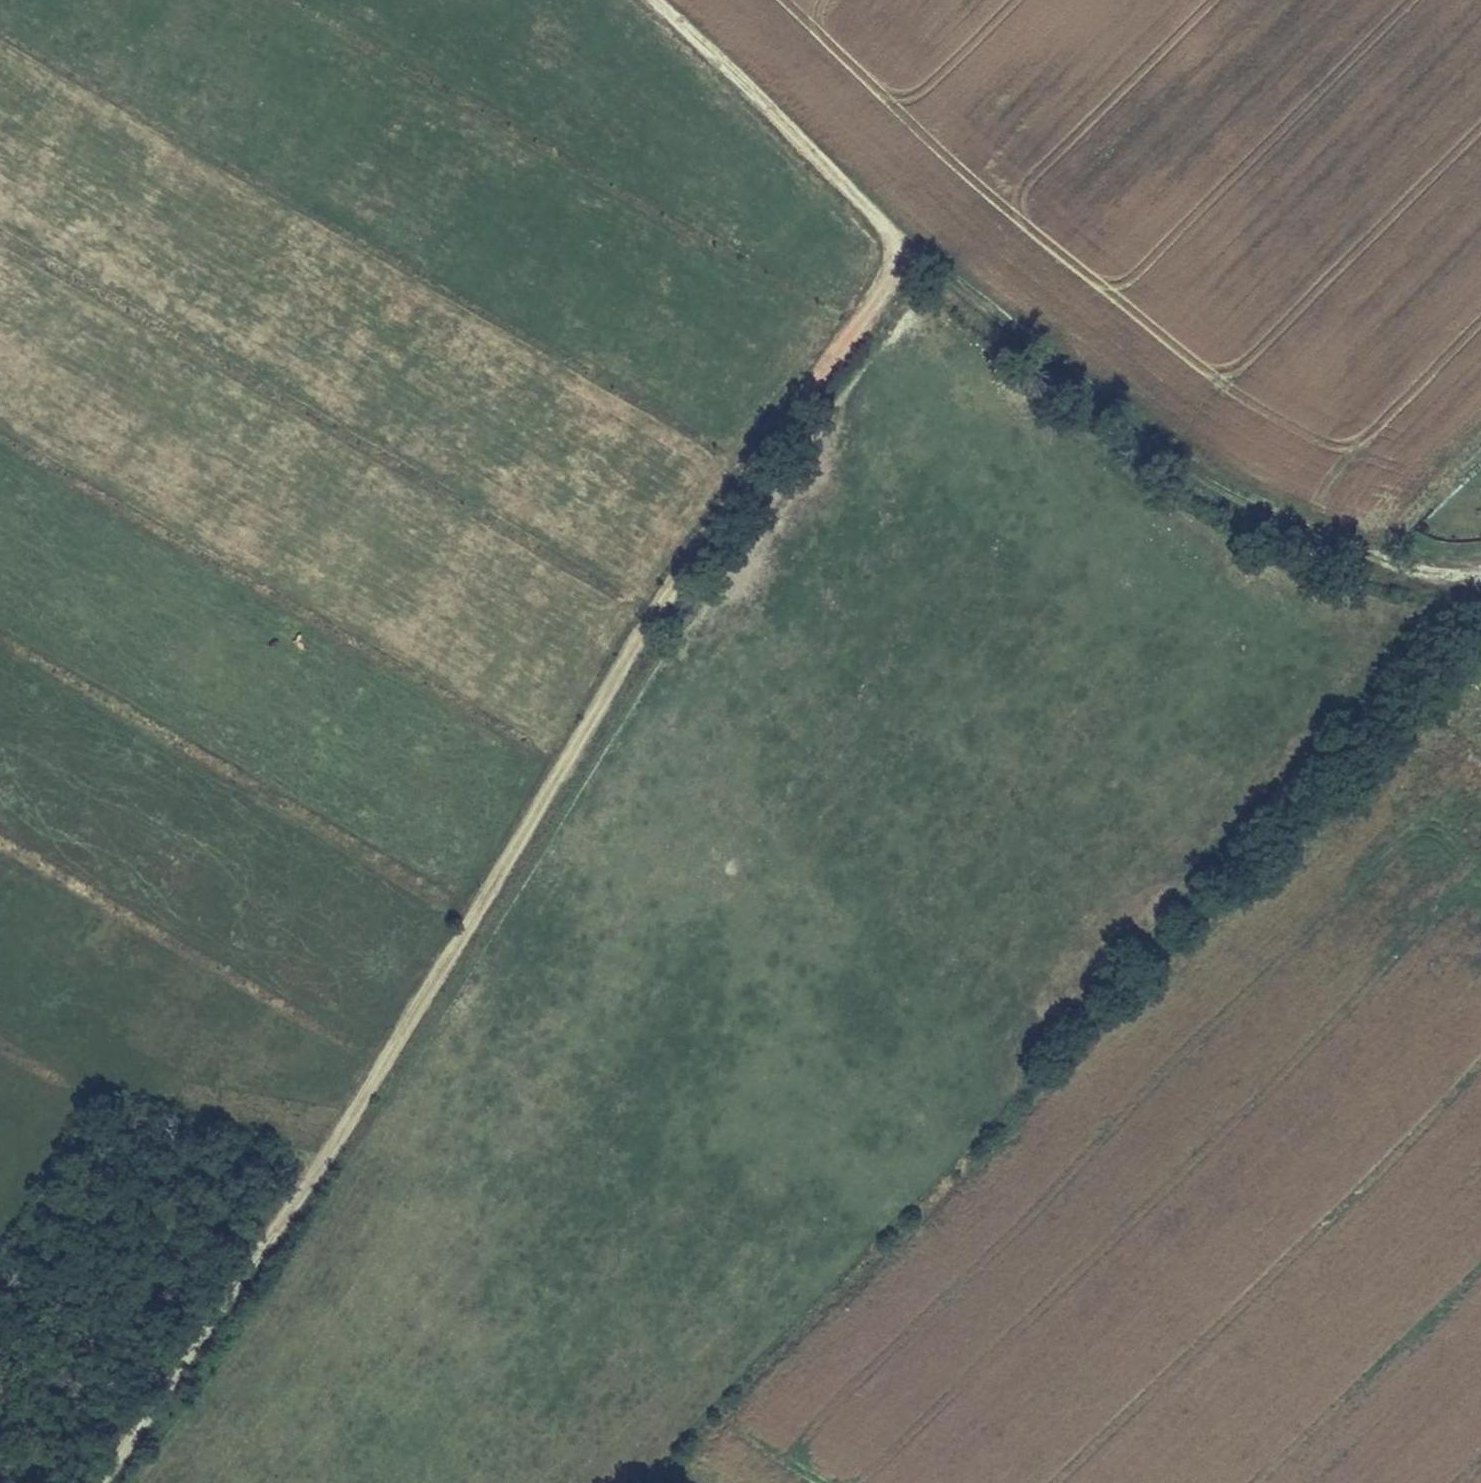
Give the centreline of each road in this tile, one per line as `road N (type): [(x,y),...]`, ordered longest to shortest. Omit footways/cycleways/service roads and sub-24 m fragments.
road 1 (track): [(910,226),(623,673),(272,1255),(109,1482)]
road 2 (track): [(1389,557),(1181,458),(910,226)]
road 3 (track): [(910,226),(652,0)]

